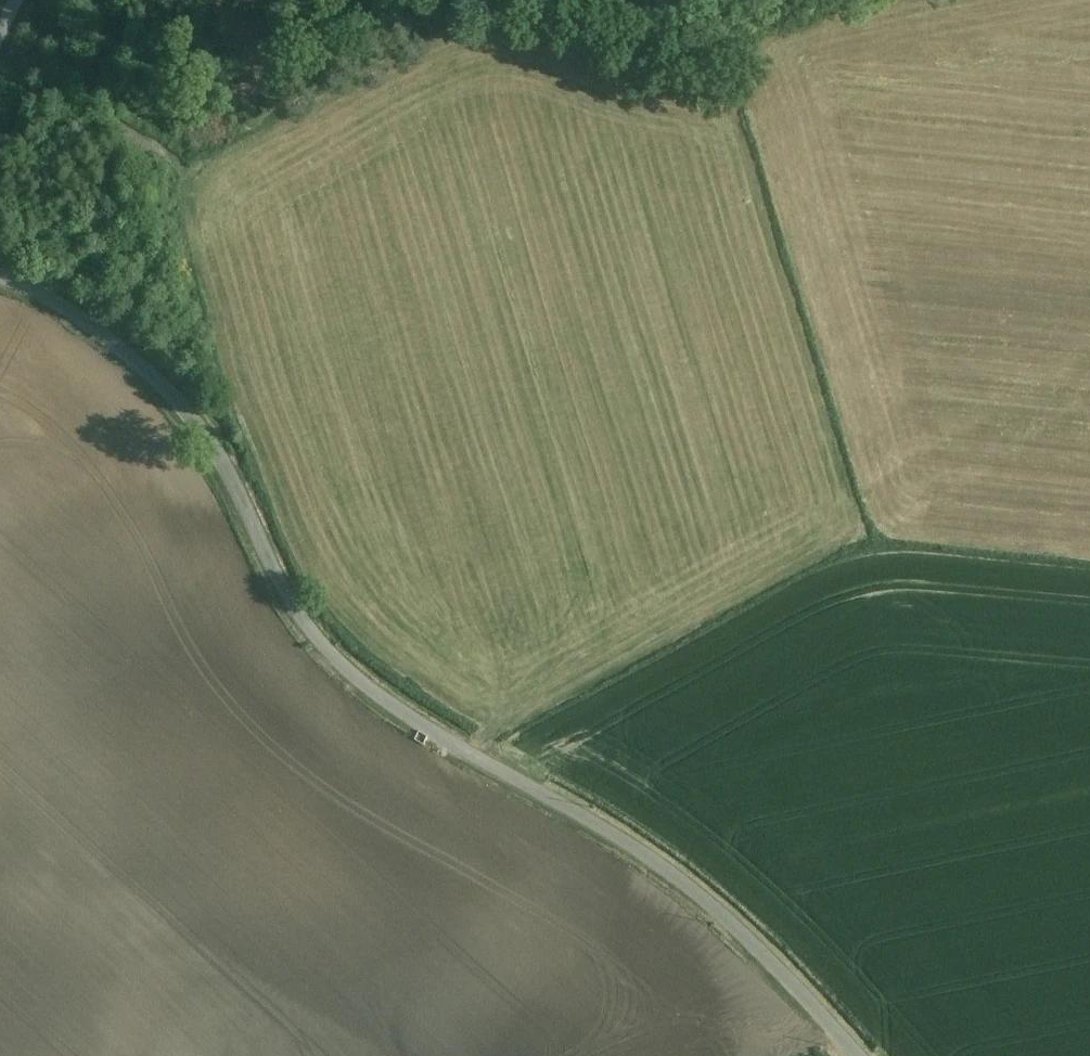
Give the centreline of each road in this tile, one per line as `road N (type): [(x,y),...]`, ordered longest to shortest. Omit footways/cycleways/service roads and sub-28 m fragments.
road 1 (unclassified): [(850,1055),(687,884),(380,697),(320,641),(276,576),(224,462),(179,399),(60,301),(0,272)]

